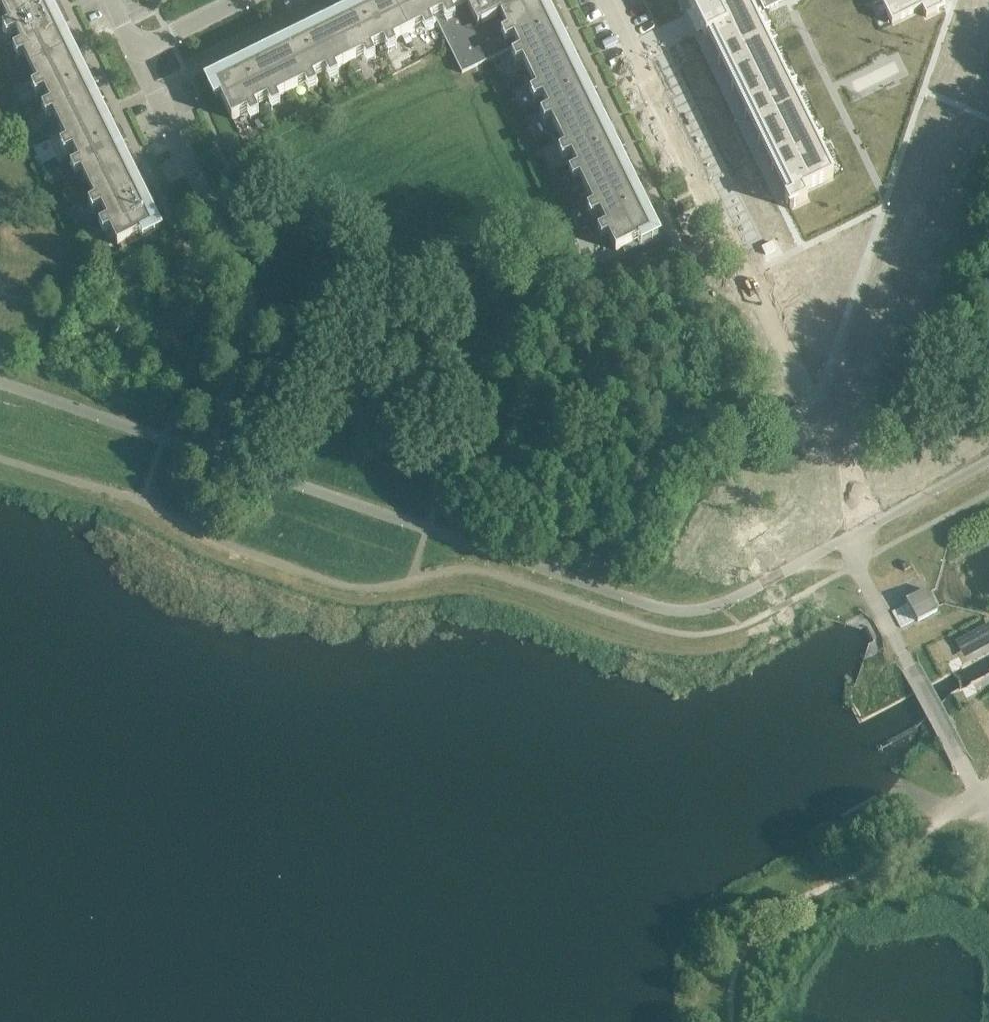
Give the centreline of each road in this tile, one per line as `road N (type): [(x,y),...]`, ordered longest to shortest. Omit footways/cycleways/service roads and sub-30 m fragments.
road 1 (residential): [(700,191),(603,0)]
road 2 (residential): [(132,52),(196,187)]
road 3 (residential): [(240,0),(132,52)]

